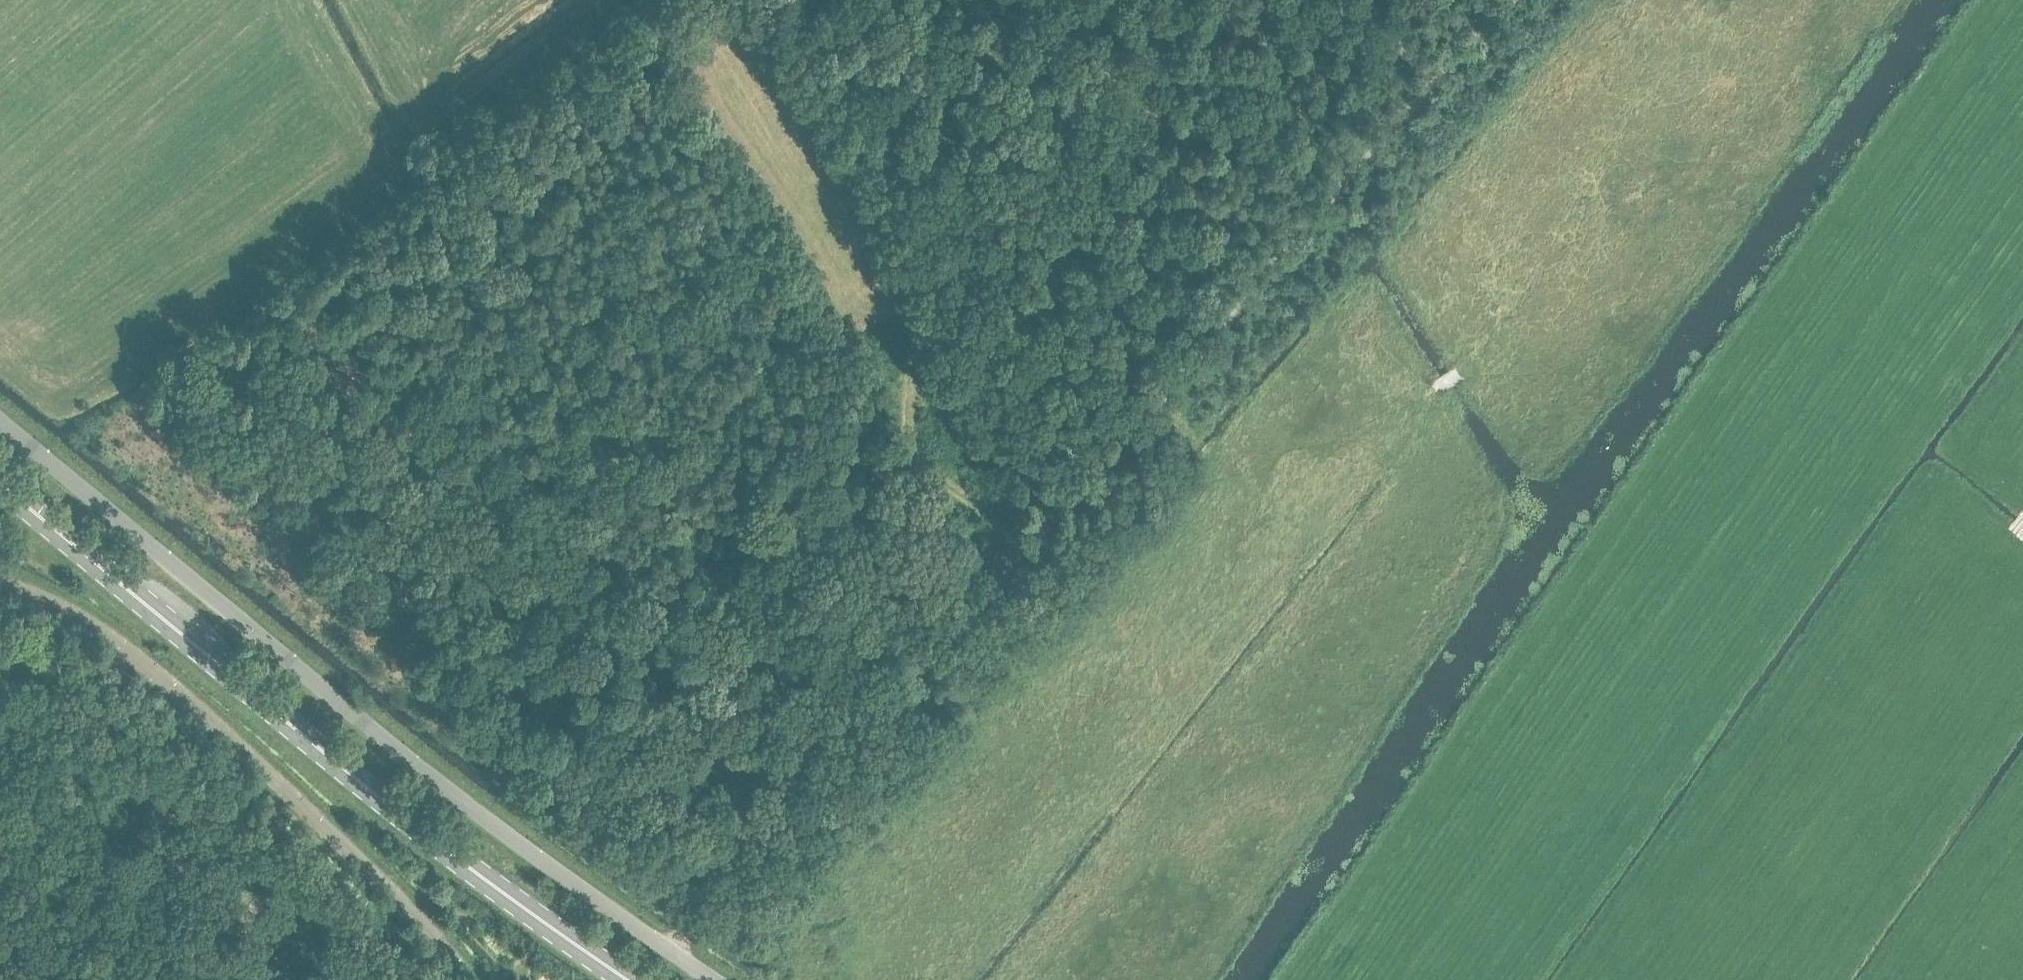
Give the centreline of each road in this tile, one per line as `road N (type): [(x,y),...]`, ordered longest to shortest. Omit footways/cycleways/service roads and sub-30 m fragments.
road 1 (unclassified): [(0,409),(604,898),(726,979)]
road 2 (secondary): [(637,979),(377,791),(0,483)]
road 3 (unclassified): [(0,565),(57,588),(333,797),(474,979)]

